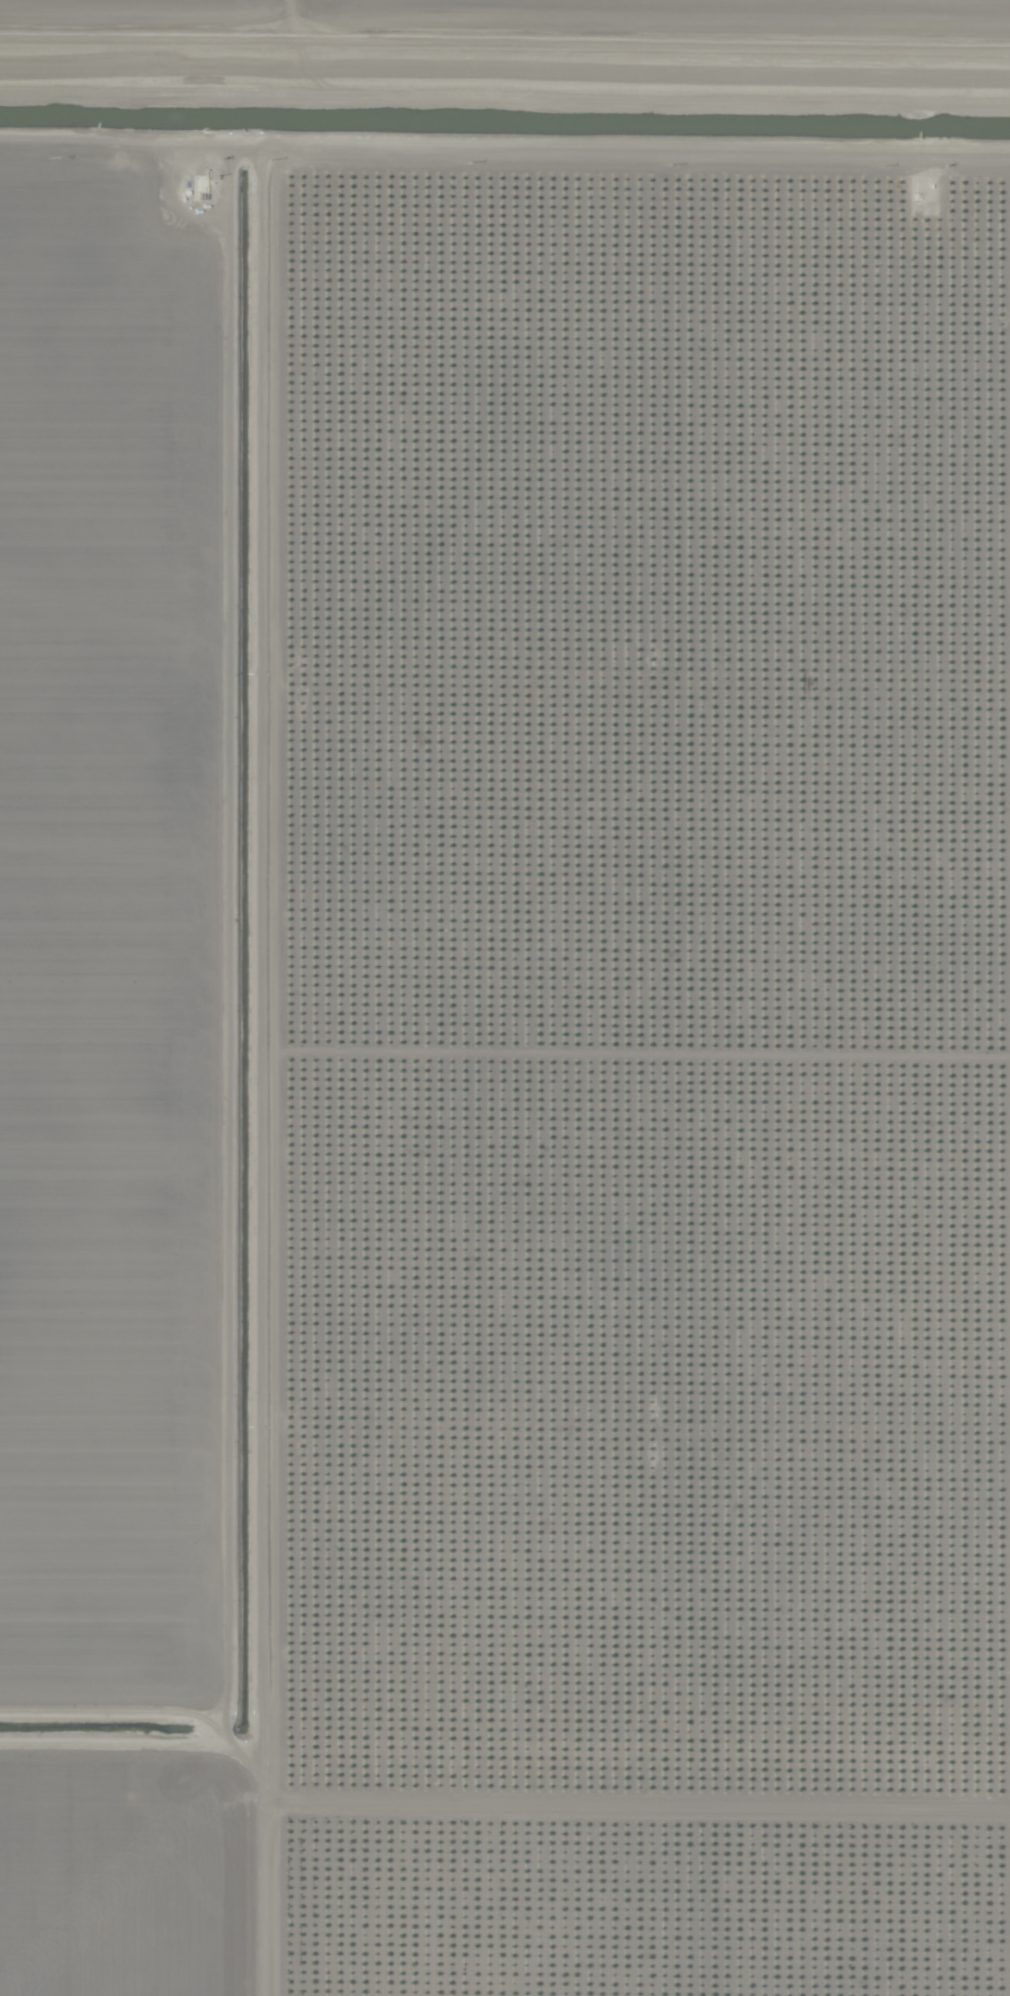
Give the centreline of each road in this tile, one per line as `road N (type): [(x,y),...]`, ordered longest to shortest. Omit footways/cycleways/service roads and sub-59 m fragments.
road 1 (track): [(0,167),(1009,176)]

